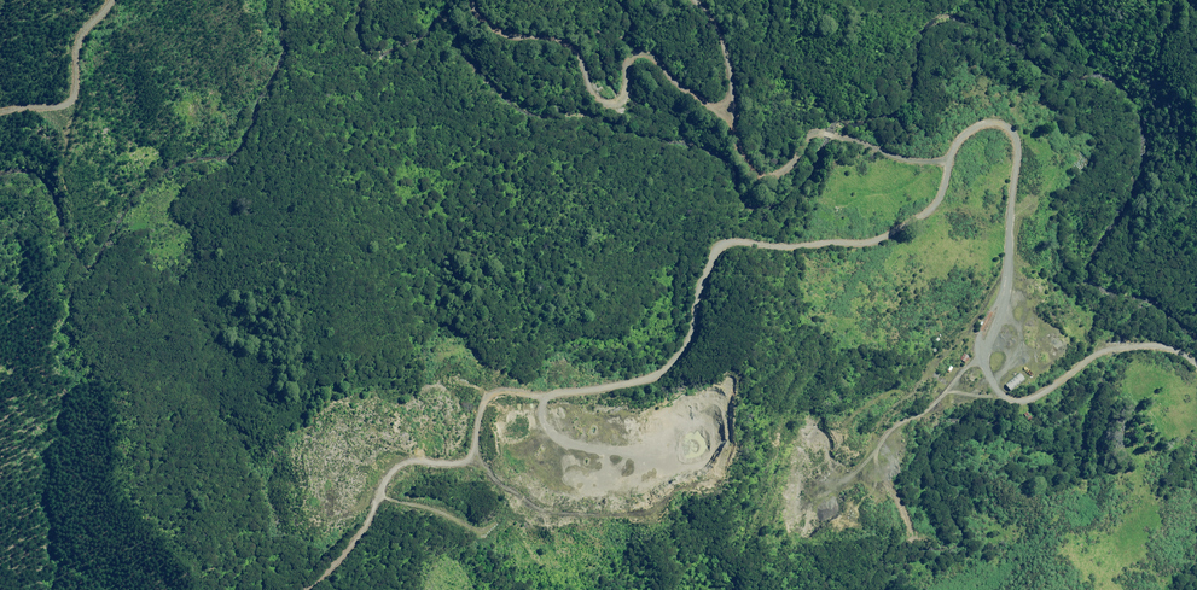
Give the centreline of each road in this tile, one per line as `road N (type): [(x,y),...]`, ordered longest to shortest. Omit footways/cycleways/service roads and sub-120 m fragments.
road 1 (unclassified): [(951,159),(935,206),(877,241),(724,244),(704,281),(688,343),(662,373),(540,397),(490,397),(471,458),(394,467),(351,547),(309,589)]
road 2 (residential): [(1196,363),(1160,345),(1104,350),(1037,396),(1004,395),(977,348),(1006,284),(1018,139),(1007,124),(988,122),(965,135),(951,159)]
road 3 (track): [(473,0),(489,27),(571,45),(601,101),(624,98),(629,61),(650,55),(733,127)]
road 4 (track): [(733,127),(745,160),(771,175),(793,163),(818,132),(906,159),(951,159)]
road 5 (track): [(114,0),(76,41),(69,102),(57,111),(0,109)]
road 6 (track): [(697,0),(725,37),(733,127)]

